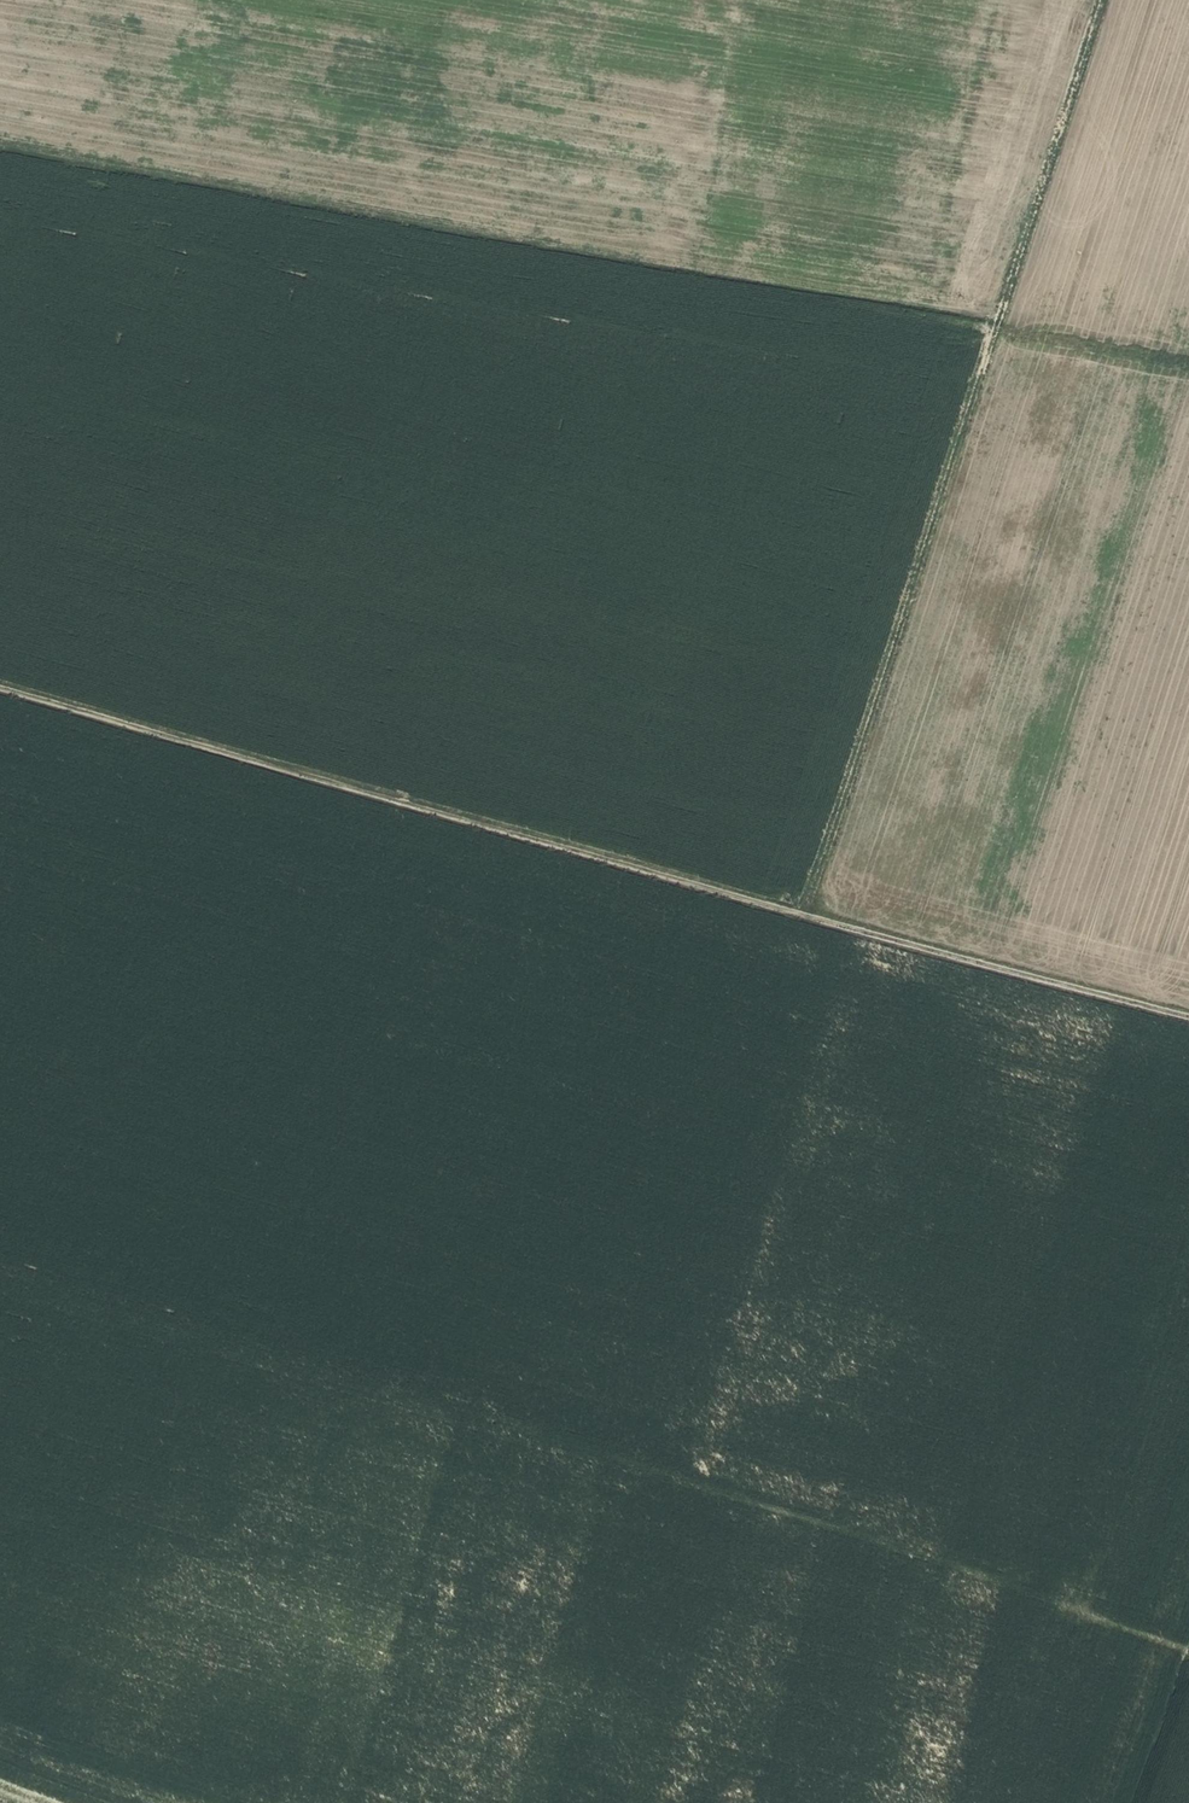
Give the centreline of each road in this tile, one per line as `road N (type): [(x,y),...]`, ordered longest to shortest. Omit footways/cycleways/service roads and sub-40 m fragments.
road 1 (track): [(1188,1017),(0,691)]
road 2 (track): [(1102,0),(803,917)]

